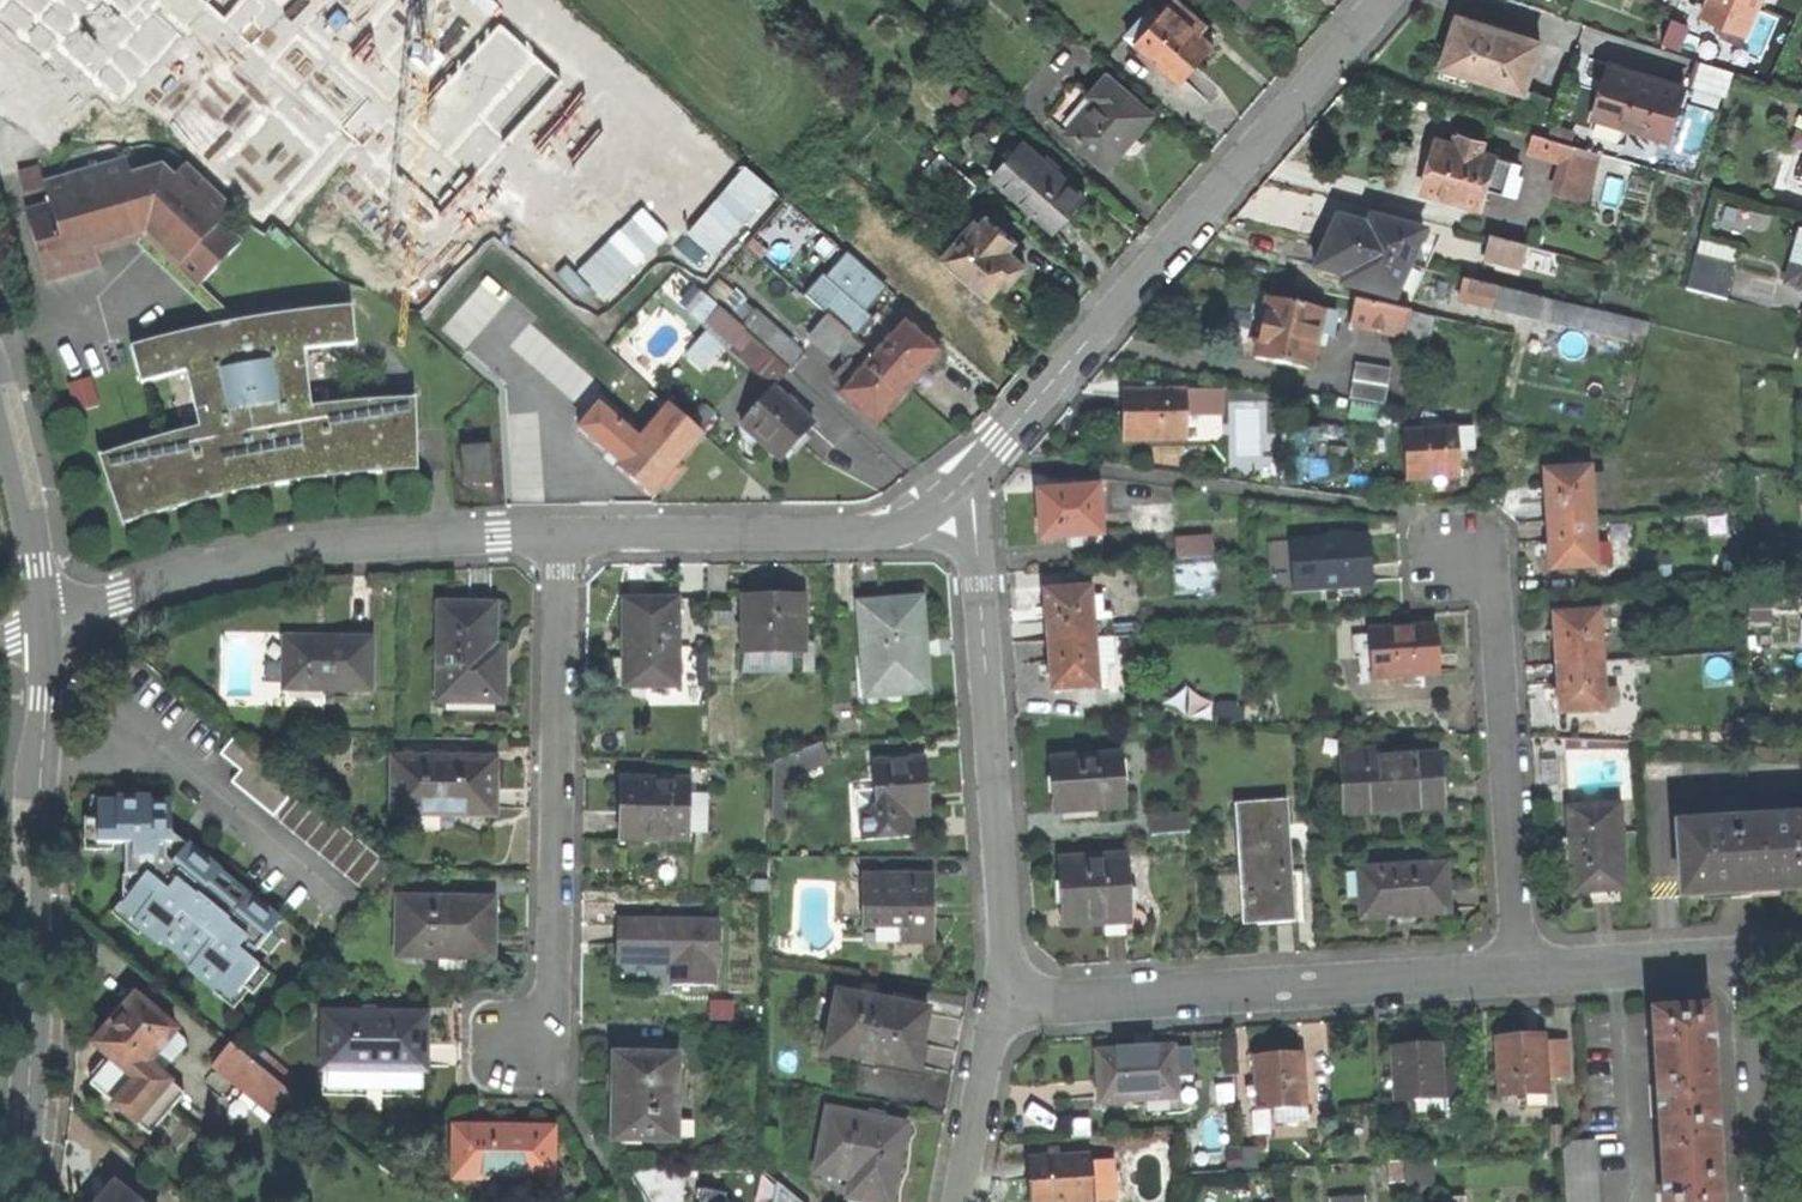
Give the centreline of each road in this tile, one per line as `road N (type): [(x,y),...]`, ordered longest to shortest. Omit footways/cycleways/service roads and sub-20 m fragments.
road 1 (residential): [(956,495),(1385,0)]
road 2 (residential): [(44,627),(38,1057),(18,1201)]
road 3 (residential): [(44,627),(253,558),(565,537)]
road 4 (residential): [(565,537),(552,1034),(523,1049)]
road 5 (residential): [(997,1005),(1519,976)]
road 6 (residential): [(956,495),(981,575),(1007,938),(997,1005)]
road 7 (residential): [(1519,976),(1496,608),(1463,554)]
road 8 (residential): [(565,537),(845,536),(901,527),(956,495)]
road 9 (residential): [(1519,976),(1801,954)]
road 10 (residential): [(44,627),(0,392)]
road 11 (residential): [(997,1005),(960,1201)]

